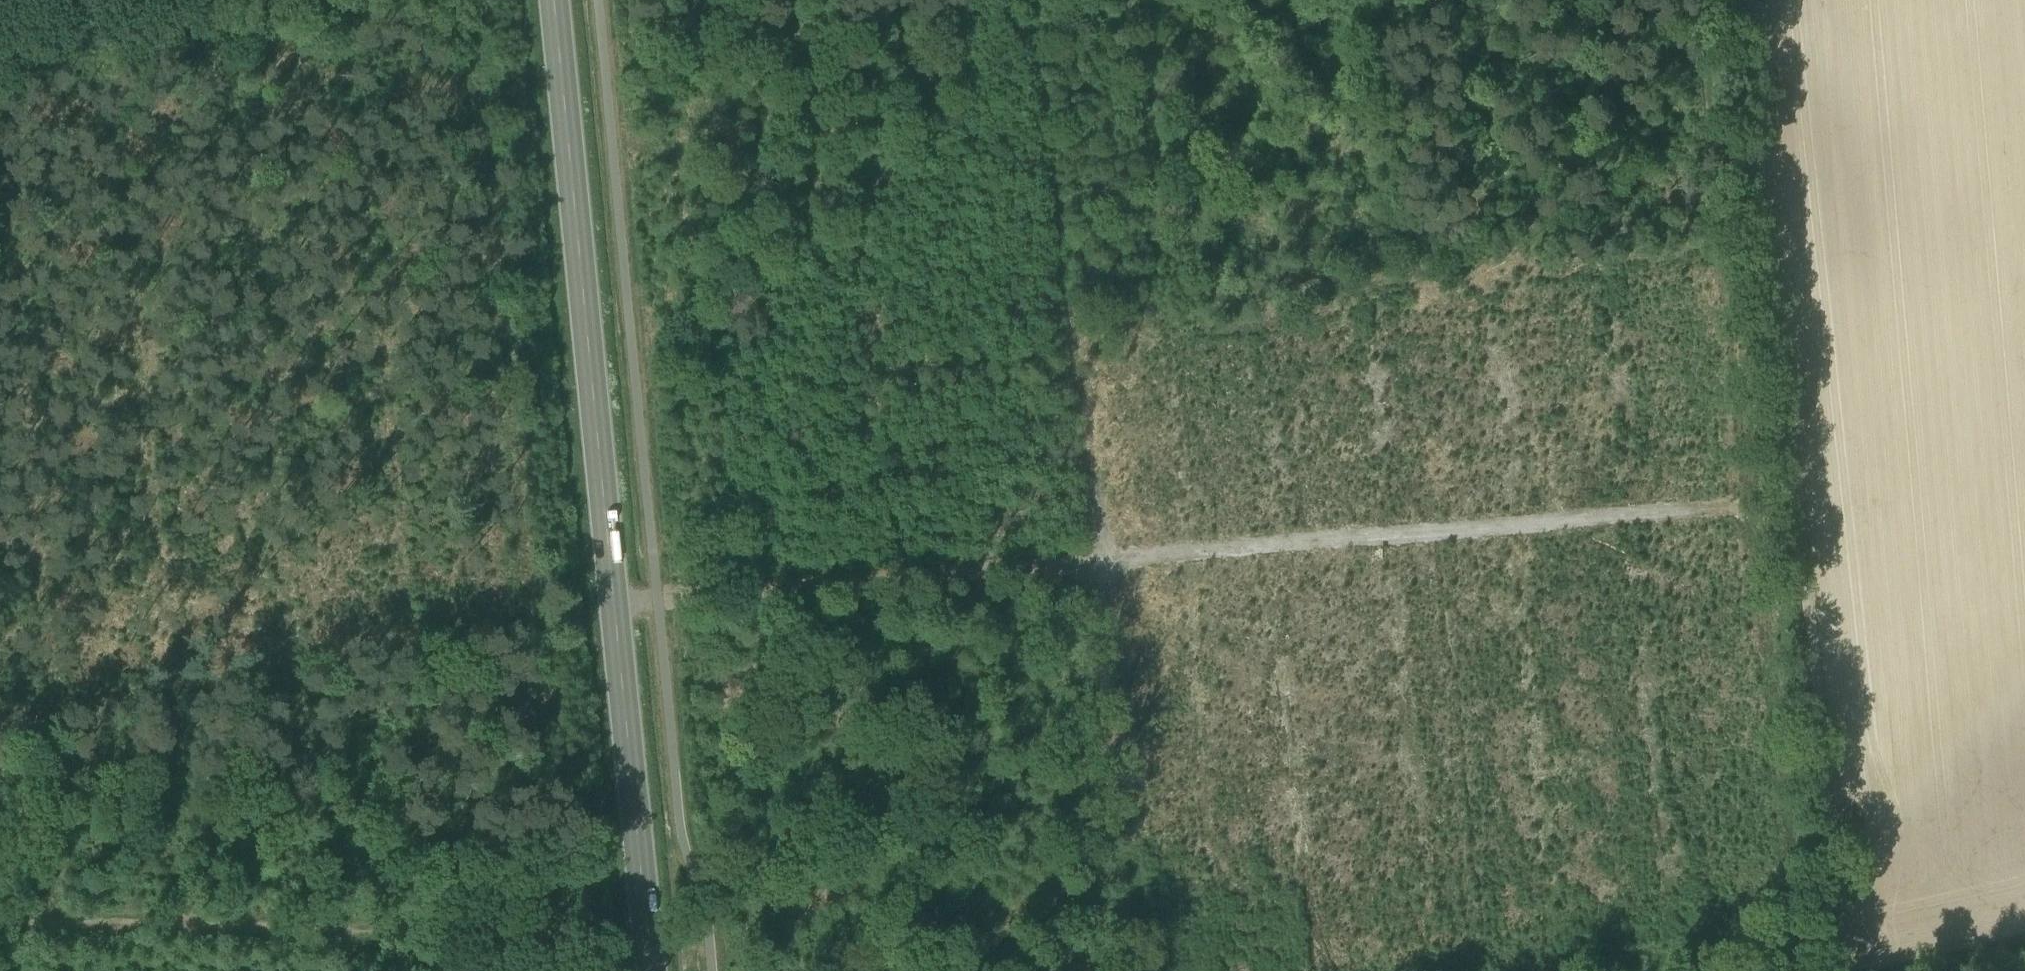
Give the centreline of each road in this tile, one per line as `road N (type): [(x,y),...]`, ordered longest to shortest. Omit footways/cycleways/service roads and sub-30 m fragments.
road 1 (primary): [(652,970),(554,0)]
road 2 (track): [(0,915),(621,923)]

